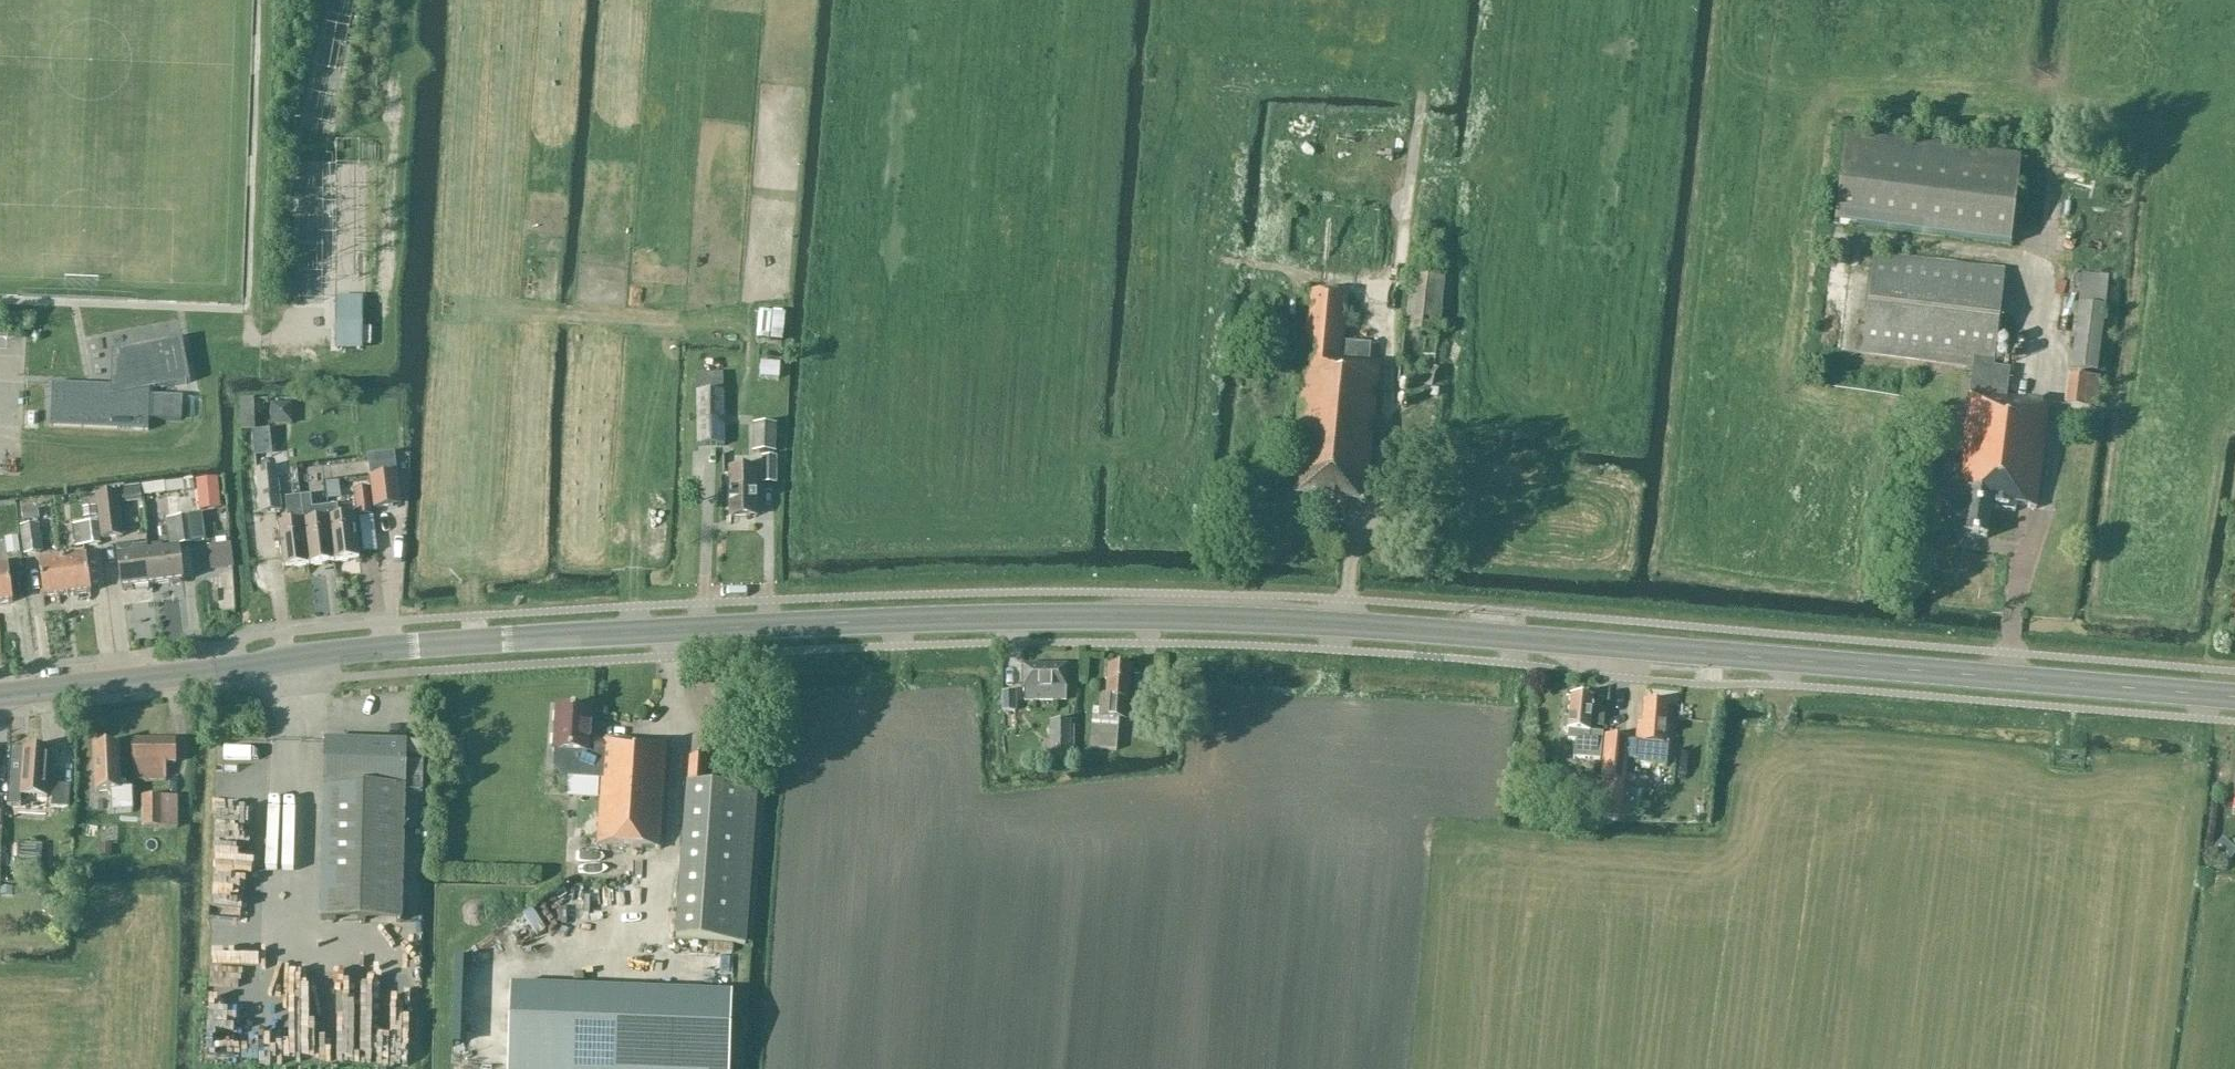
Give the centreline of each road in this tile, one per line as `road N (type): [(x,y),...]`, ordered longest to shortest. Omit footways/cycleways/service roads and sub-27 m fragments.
road 1 (secondary): [(2234,702),(1335,626),(1120,619),(502,640),(305,656),(0,696)]

